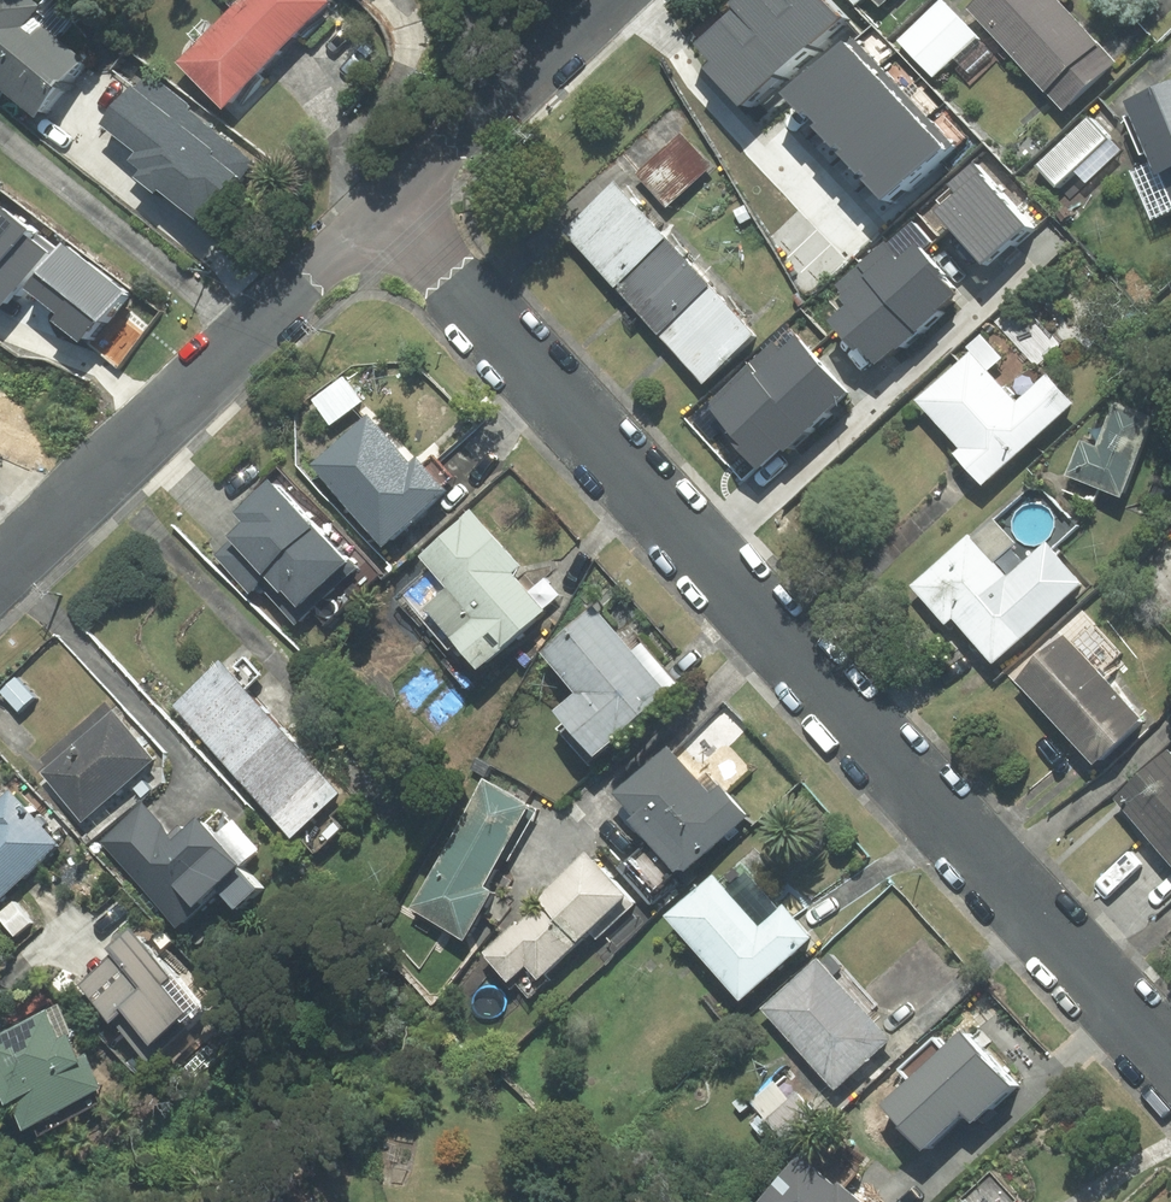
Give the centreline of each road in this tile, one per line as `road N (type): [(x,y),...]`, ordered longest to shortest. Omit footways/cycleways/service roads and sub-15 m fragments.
road 1 (residential): [(1170,1059),(396,195)]
road 2 (tertiary): [(396,195),(0,575)]
road 3 (tertiary): [(599,0),(396,195)]

